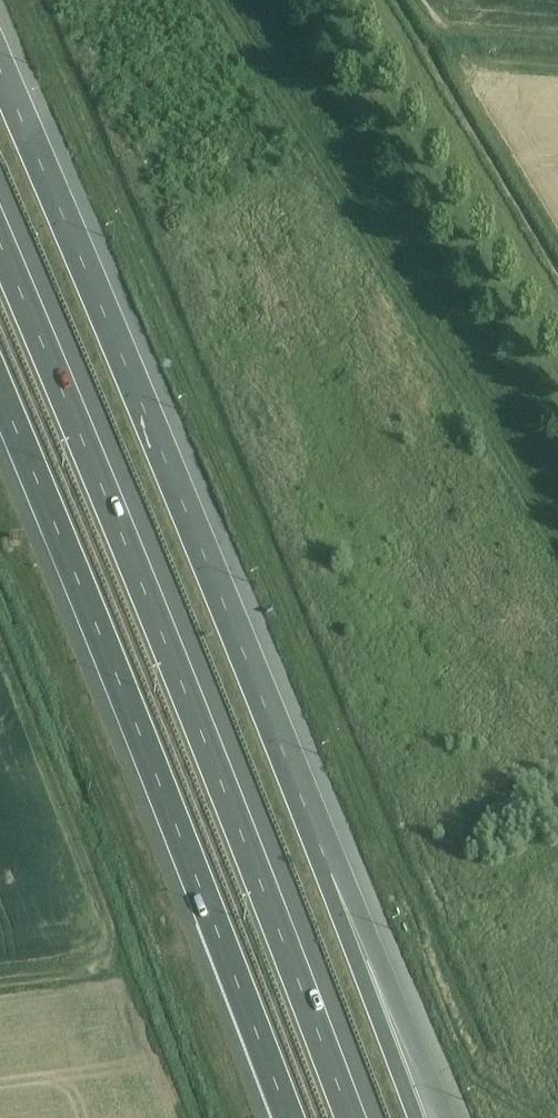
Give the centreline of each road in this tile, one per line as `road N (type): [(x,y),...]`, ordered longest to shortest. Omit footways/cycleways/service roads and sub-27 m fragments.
road 1 (motorway): [(350,1117),(0,243)]
road 2 (motorway): [(331,876),(0,71)]
road 3 (motorway): [(0,391),(288,1117)]
road 4 (motorway): [(446,1117),(331,876)]
road 5 (motorway): [(414,1117),(331,876)]

